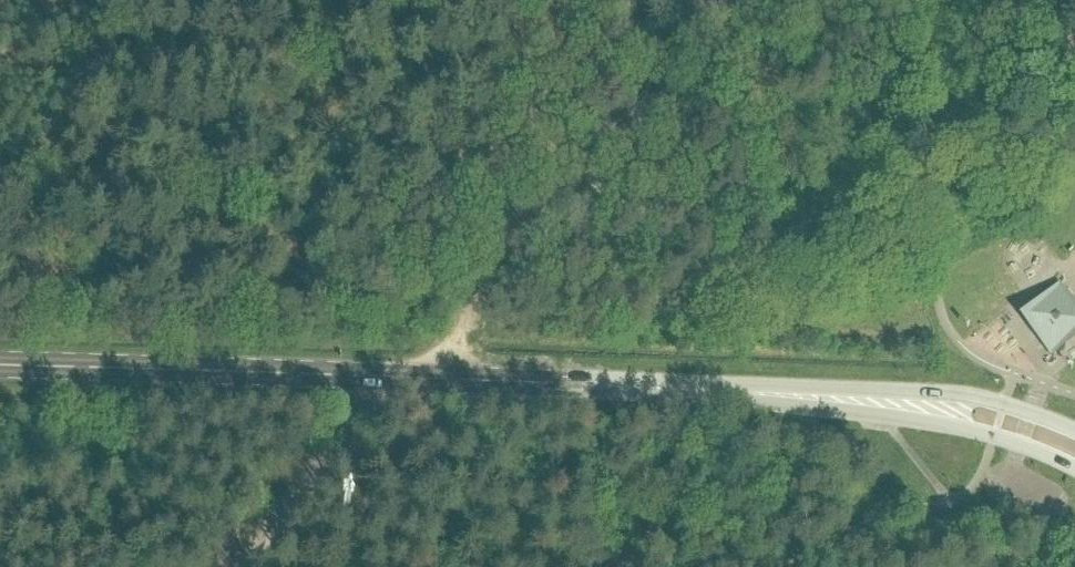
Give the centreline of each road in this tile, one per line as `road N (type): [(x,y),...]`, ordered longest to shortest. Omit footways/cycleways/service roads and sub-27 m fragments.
road 1 (primary): [(759,395),(0,367)]
road 2 (primary): [(759,395),(772,406),(955,428),(1074,470)]
road 3 (primary): [(1074,433),(962,395),(773,387),(759,395)]
road 4 (track): [(447,381),(451,340),(488,272),(581,176)]
road 5 (track): [(724,0),(581,176)]

